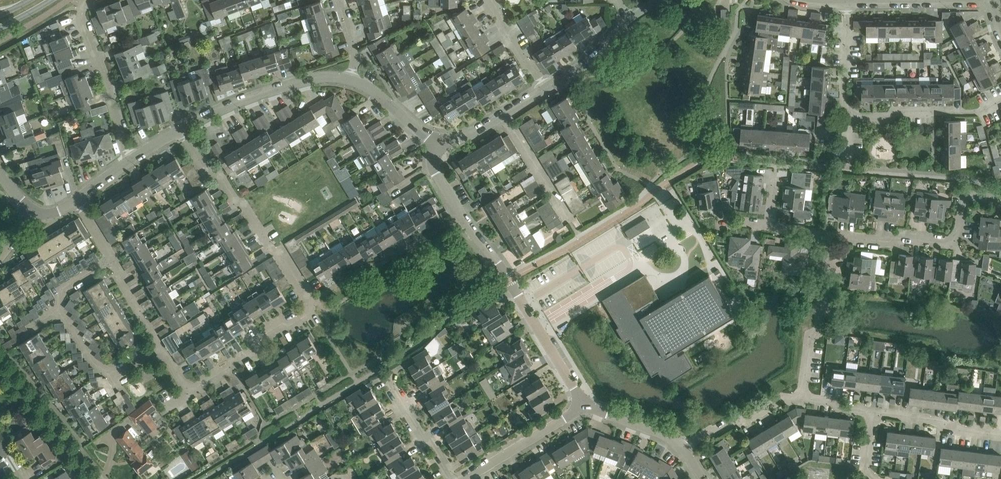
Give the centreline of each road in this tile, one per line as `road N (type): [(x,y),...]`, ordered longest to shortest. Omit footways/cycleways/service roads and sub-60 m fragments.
road 1 (residential): [(182,131),(206,172),(219,172),(269,249),(278,252),(311,314),(257,339),(241,359),(193,386),(170,382),(158,351)]
road 2 (residential): [(584,405),(438,179),(439,143)]
road 3 (residential): [(827,235),(952,244),(969,195),(1000,205)]
road 4 (residential): [(182,131),(298,85),(348,83)]
road 5 (residential): [(130,165),(82,12),(90,0)]
road 6 (residential): [(803,398),(827,235)]
road 7 (residential): [(847,113),(976,113),(1000,99)]
road 8 (residential): [(846,2),(992,1)]
road 9 (residential): [(466,478),(584,405)]
road 10 (residential): [(158,351),(118,374),(102,372),(59,310)]
road 11 (residential): [(680,444),(728,429),(780,400),(803,398)]
road 12 (residential): [(1000,435),(872,412)]

